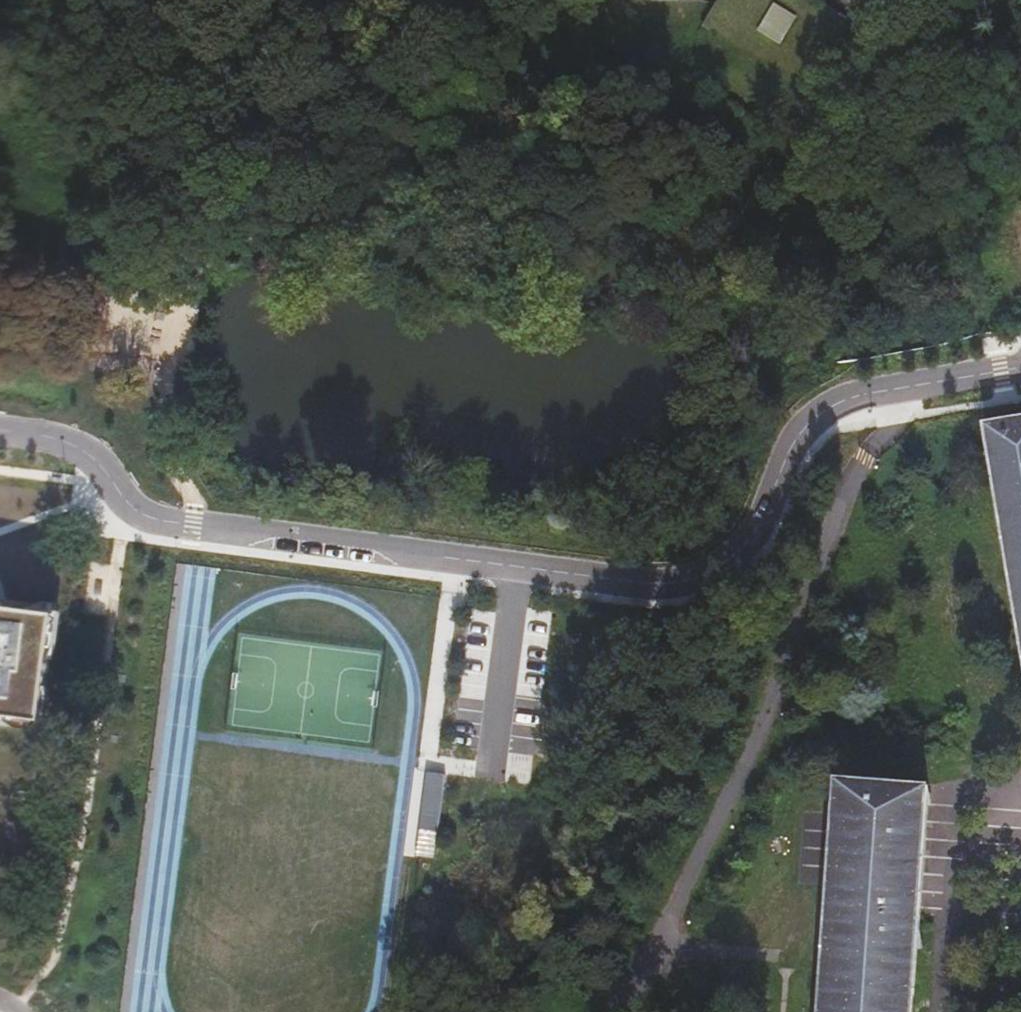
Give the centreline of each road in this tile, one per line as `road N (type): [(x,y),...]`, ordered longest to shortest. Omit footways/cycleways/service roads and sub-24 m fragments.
road 1 (track): [(214,266),(245,47),(260,0)]
road 2 (residential): [(0,422),(58,435),(139,512)]

